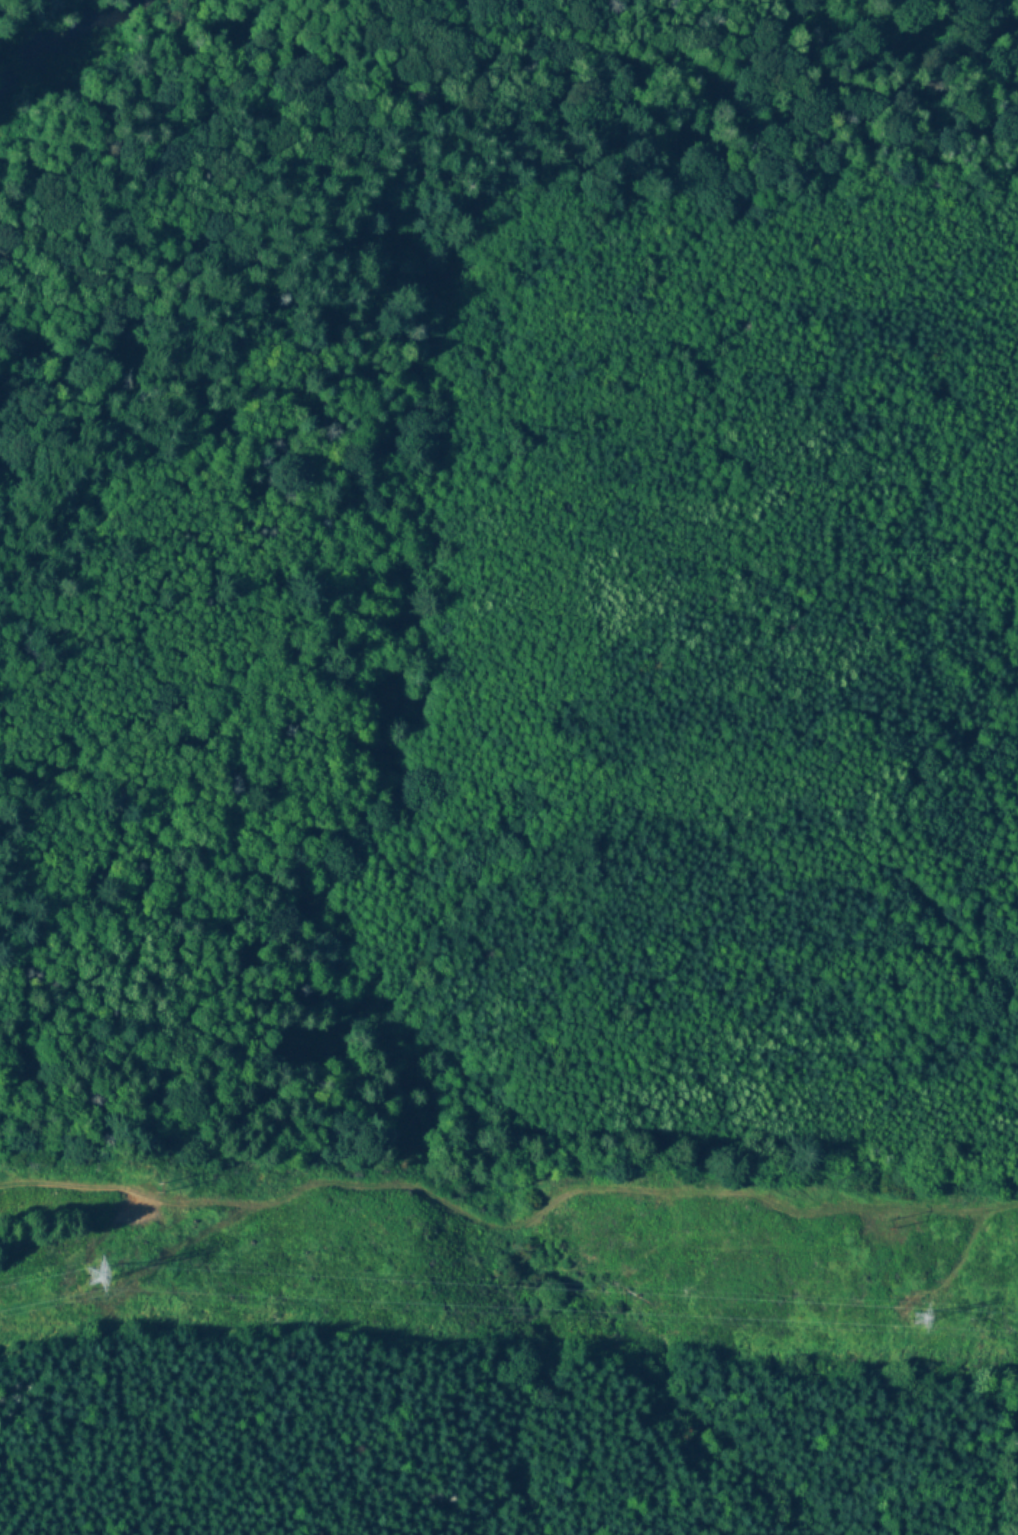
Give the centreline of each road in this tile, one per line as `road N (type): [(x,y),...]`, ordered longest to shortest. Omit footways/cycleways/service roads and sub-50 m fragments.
road 1 (track): [(0,1185),(40,1180),(188,1205),(269,1202),(312,1183),(394,1183),(499,1228),(591,1187),(738,1194),(799,1211),(1017,1207)]

